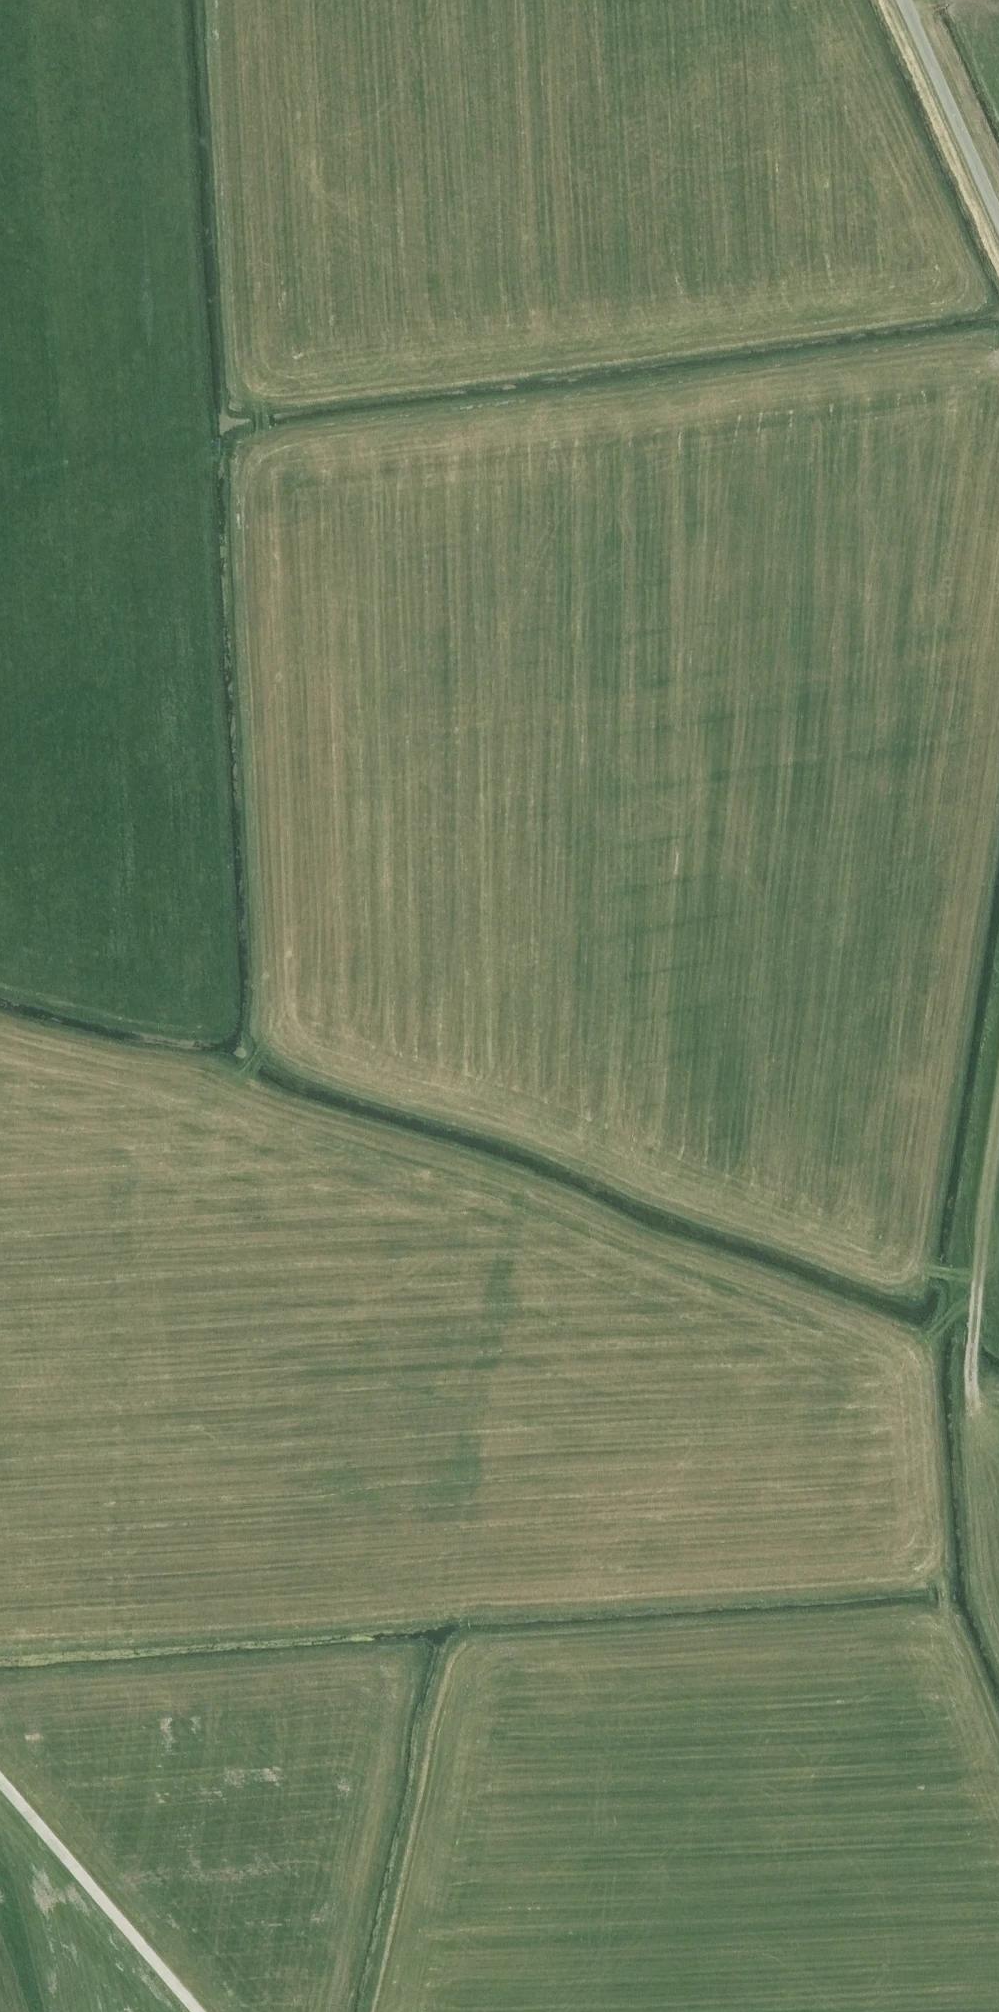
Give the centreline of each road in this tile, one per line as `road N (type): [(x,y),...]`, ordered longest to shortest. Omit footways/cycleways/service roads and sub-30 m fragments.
road 1 (track): [(199,2011),(0,1779)]
road 2 (unclassified): [(998,213),(904,0)]

